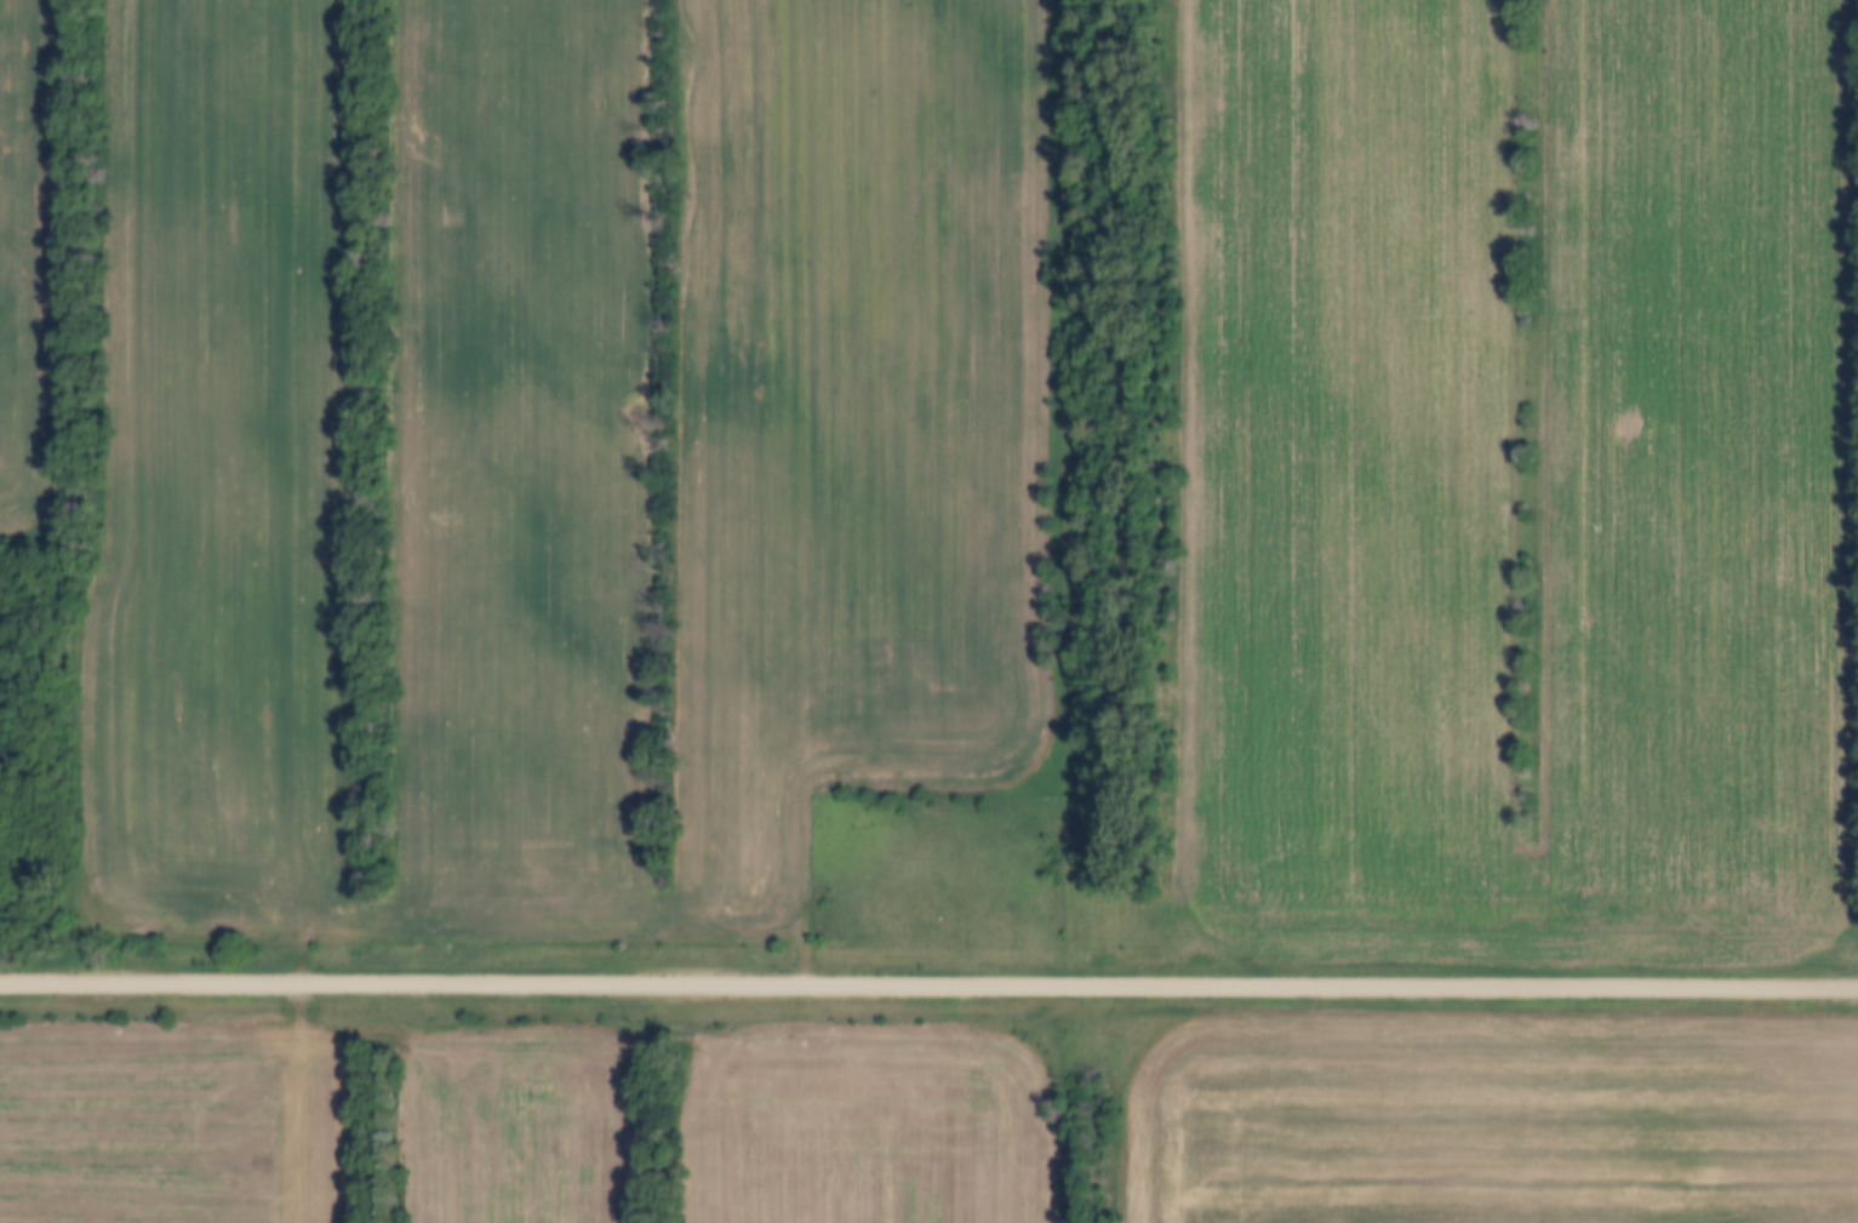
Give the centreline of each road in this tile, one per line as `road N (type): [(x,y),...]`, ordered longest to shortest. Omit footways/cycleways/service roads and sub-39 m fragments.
road 1 (residential): [(1857,989),(0,987)]

